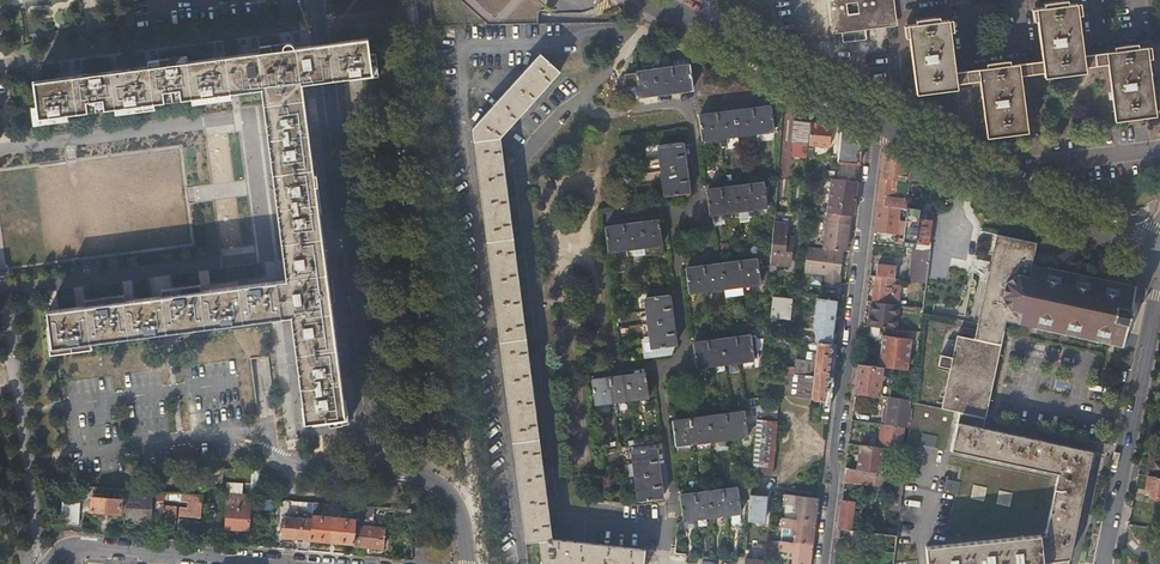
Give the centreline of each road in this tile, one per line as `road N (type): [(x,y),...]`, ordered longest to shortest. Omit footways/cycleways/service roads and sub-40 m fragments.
road 1 (residential): [(374,470),(331,80),(313,0)]
road 2 (residential): [(878,116),(824,563)]
road 3 (secondary): [(878,116),(1159,257)]
road 4 (residential): [(1105,563),(1159,263)]
road 5 (secondary): [(656,0),(878,116)]
road 6 (residential): [(47,563),(69,549),(264,563)]
road 7 (residential): [(374,470),(423,477),(448,493),(462,517),(469,563)]

